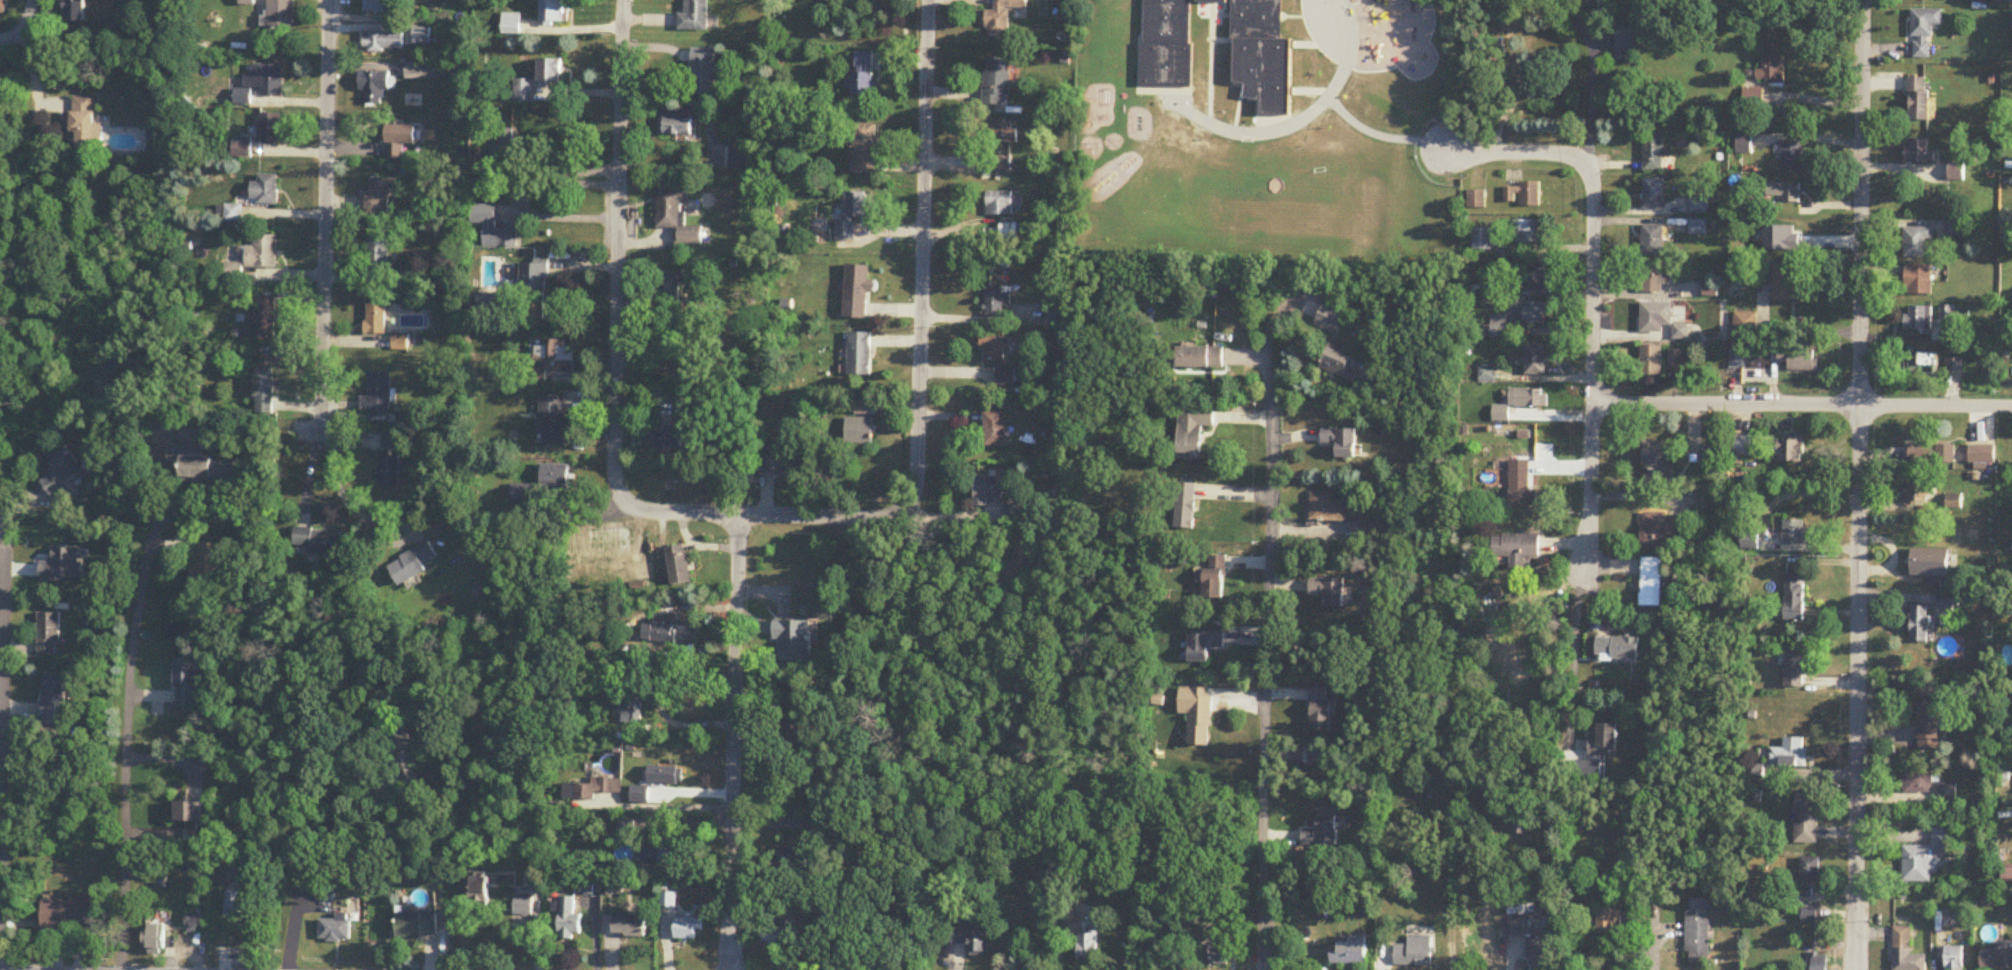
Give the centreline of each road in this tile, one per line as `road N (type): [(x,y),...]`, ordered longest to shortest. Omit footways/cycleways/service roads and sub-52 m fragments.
road 1 (residential): [(1857,969),(1862,0)]
road 2 (residential): [(737,517),(881,517),(909,504),(928,0)]
road 3 (residential): [(737,517),(644,512),(627,503),(615,470),(623,0)]
road 4 (residential): [(732,969),(737,517)]
road 5 (residential): [(320,422),(329,0)]
road 6 (residential): [(1591,404),(2011,405)]
road 7 (residential): [(1583,575),(1592,494),(1589,166)]
road 8 (residential): [(1445,156),(1566,155),(1589,166)]
road 9 (residential): [(0,683),(2,550)]
road 10 (residential): [(34,125),(32,0)]

